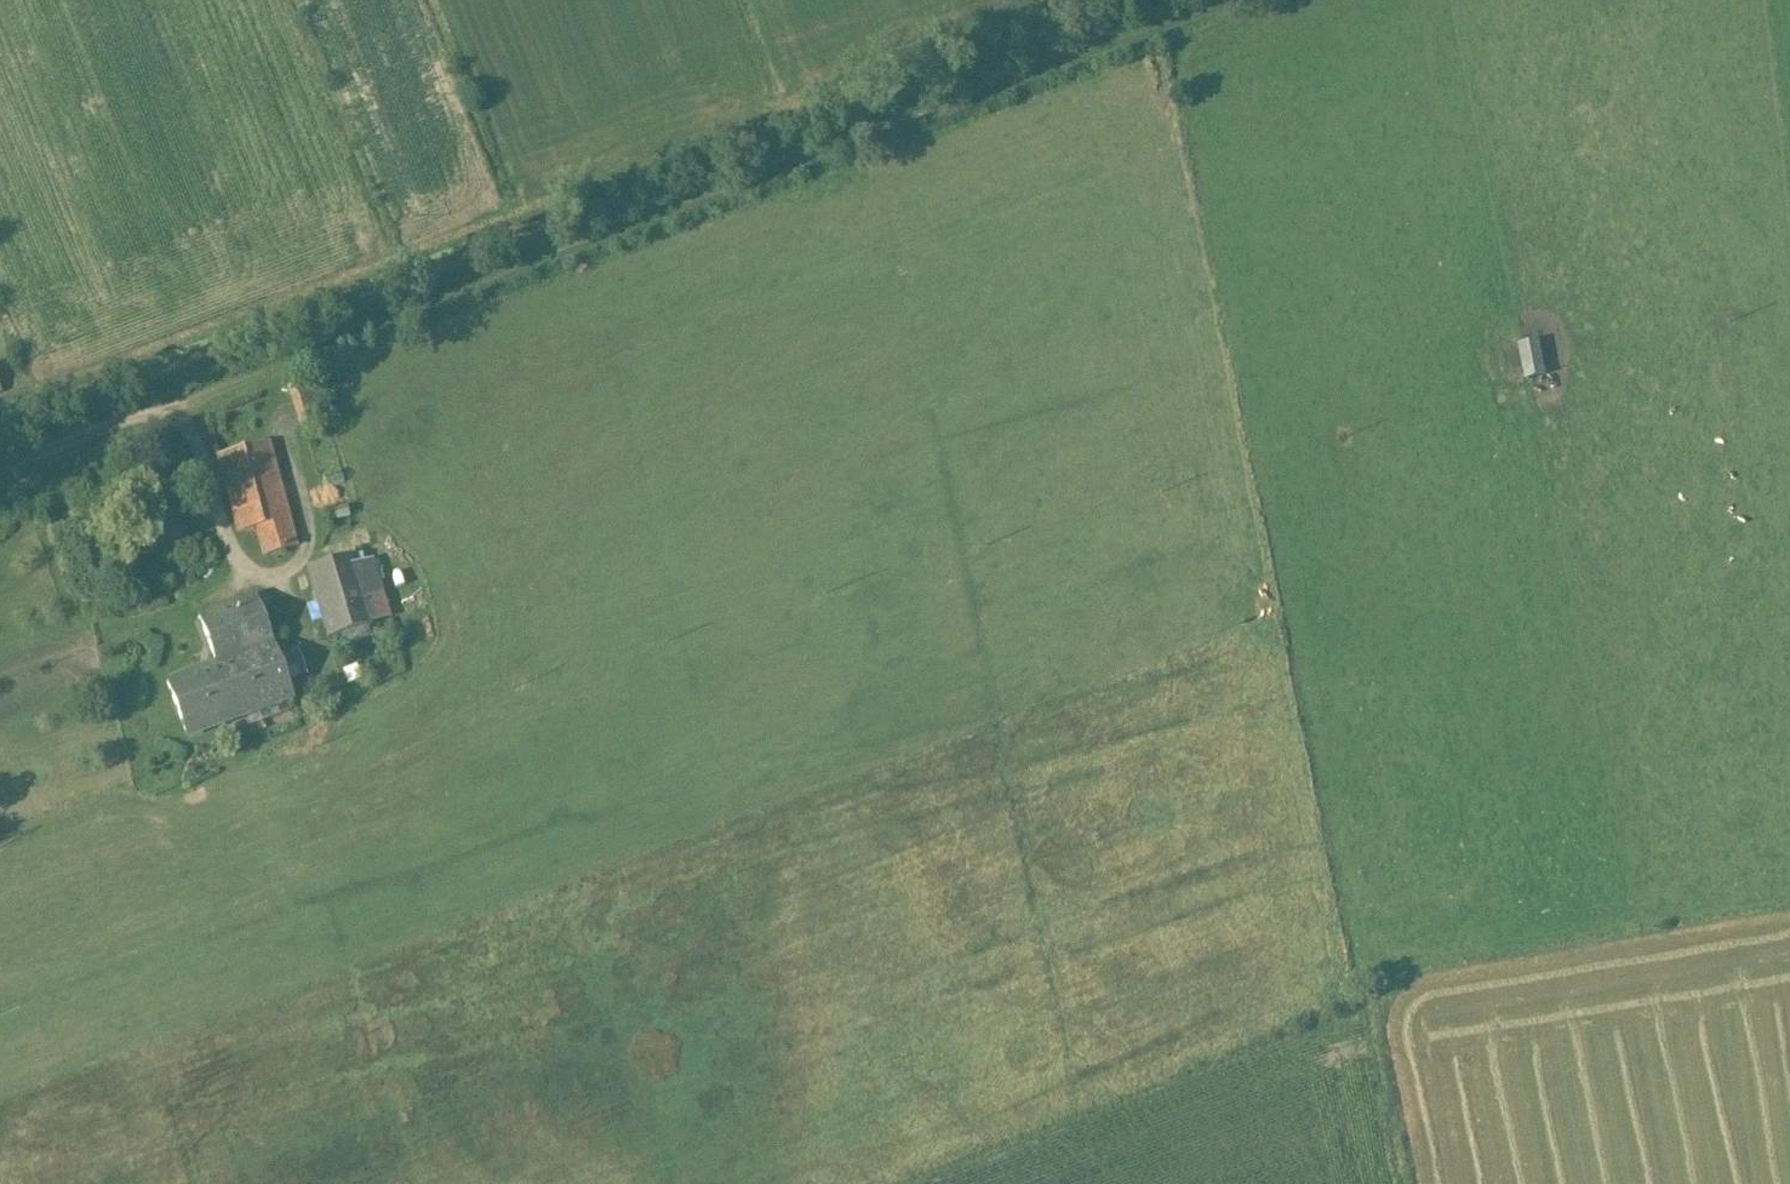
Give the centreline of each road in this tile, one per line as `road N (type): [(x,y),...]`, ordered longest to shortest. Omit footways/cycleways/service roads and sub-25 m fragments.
road 1 (track): [(0,469),(1231,0)]
road 2 (track): [(150,410),(192,434),(250,571),(274,580),(297,568),(310,546),(279,411)]

